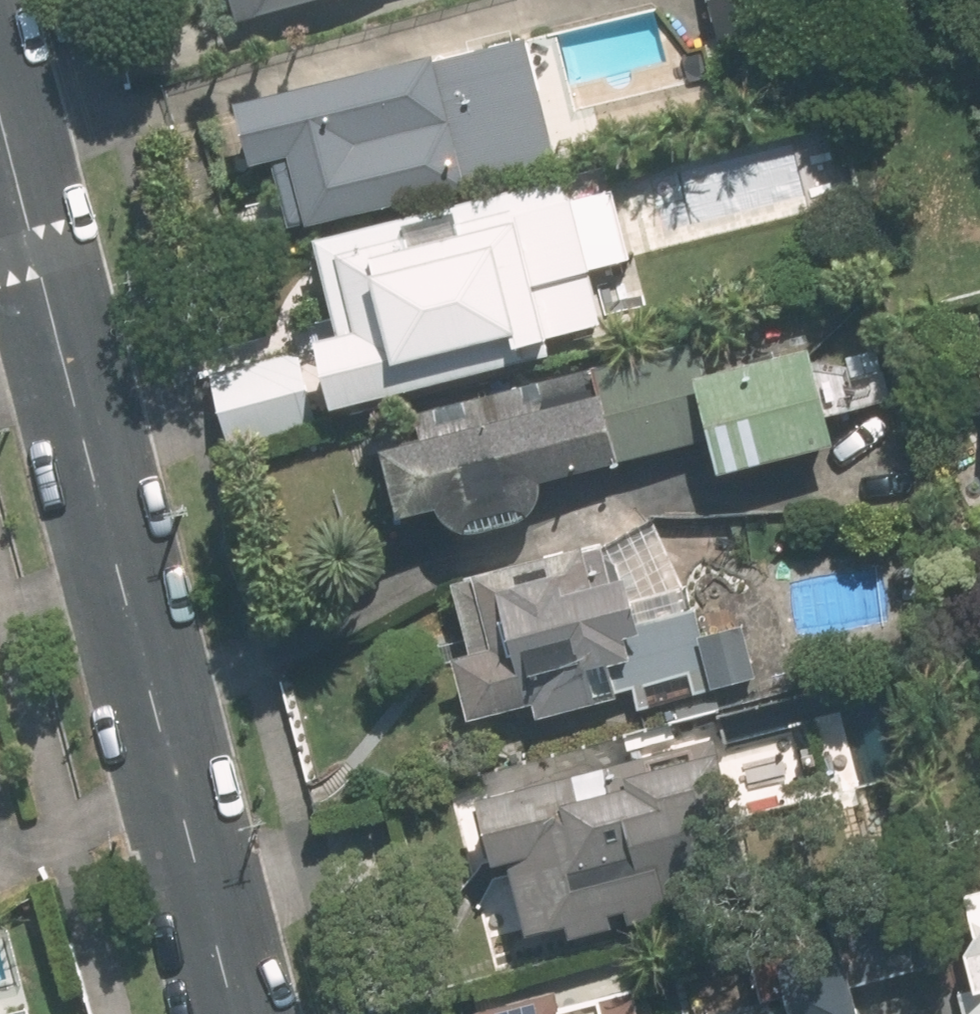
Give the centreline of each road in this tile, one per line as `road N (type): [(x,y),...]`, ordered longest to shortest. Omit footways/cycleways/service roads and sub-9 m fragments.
road 1 (residential): [(234,1013),(0,120)]

